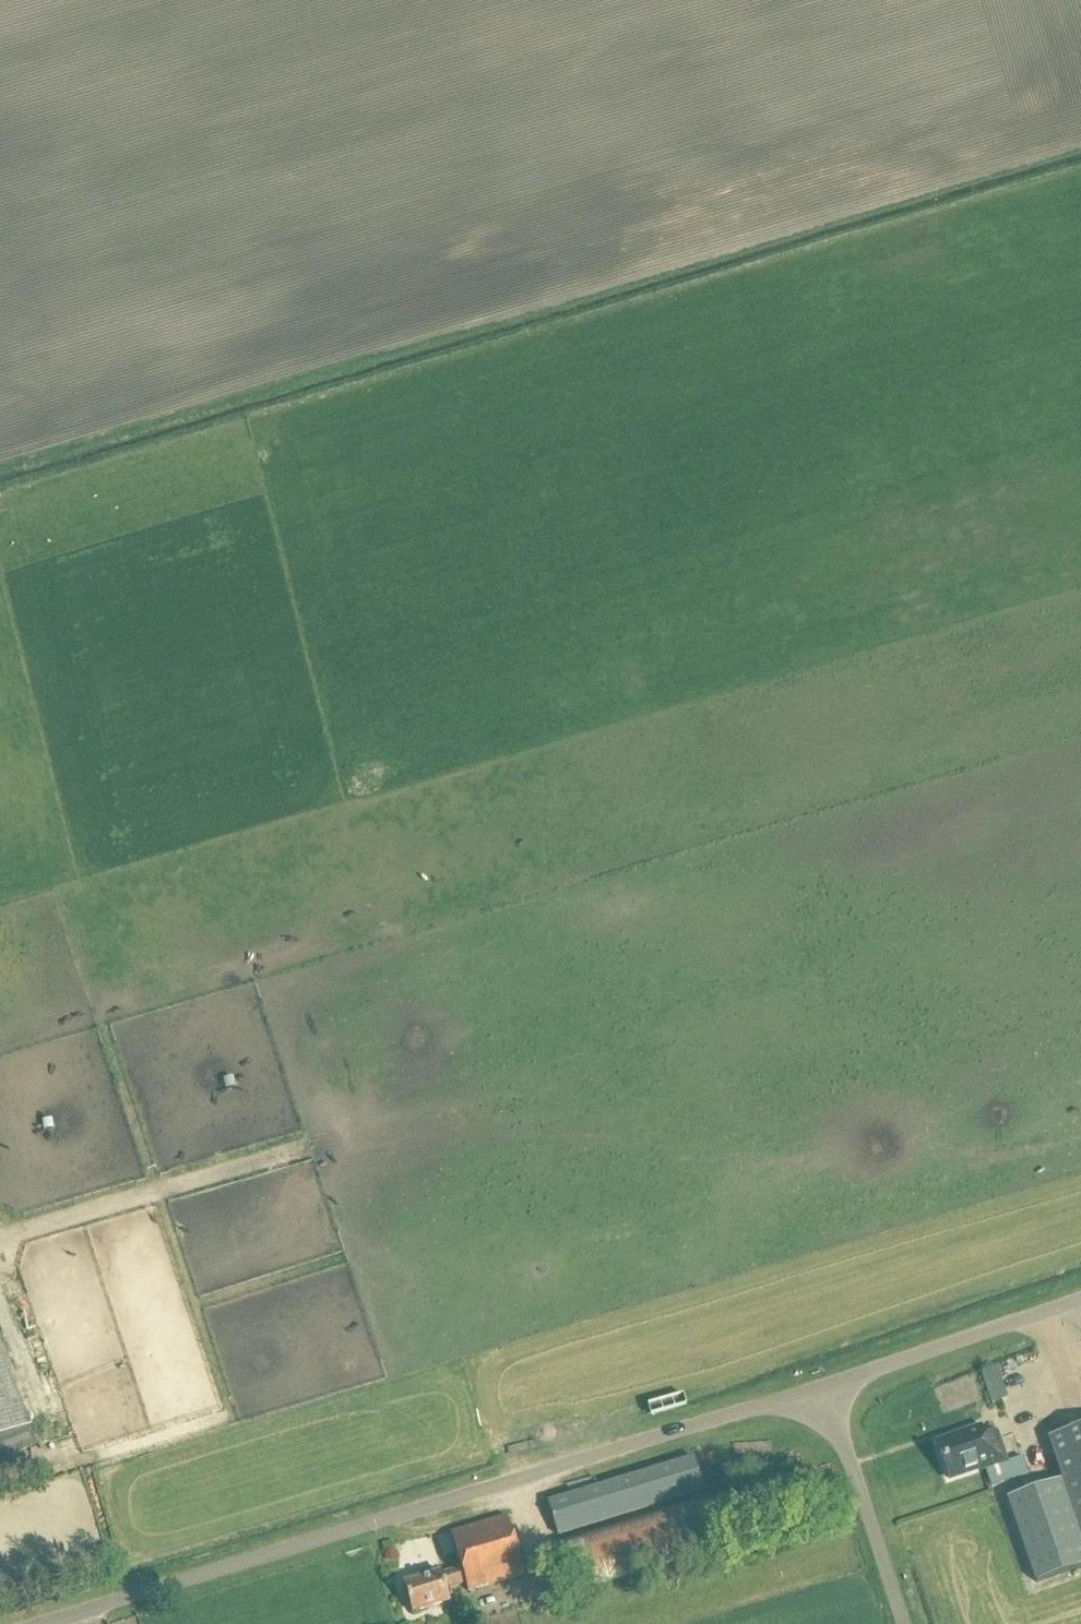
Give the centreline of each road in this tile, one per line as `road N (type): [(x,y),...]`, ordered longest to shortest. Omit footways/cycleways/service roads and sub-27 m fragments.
road 1 (unclassified): [(51,1623),(820,1386)]
road 2 (unclassified): [(820,1386),(1080,1299)]
road 3 (unclassified): [(901,1623),(820,1386)]

